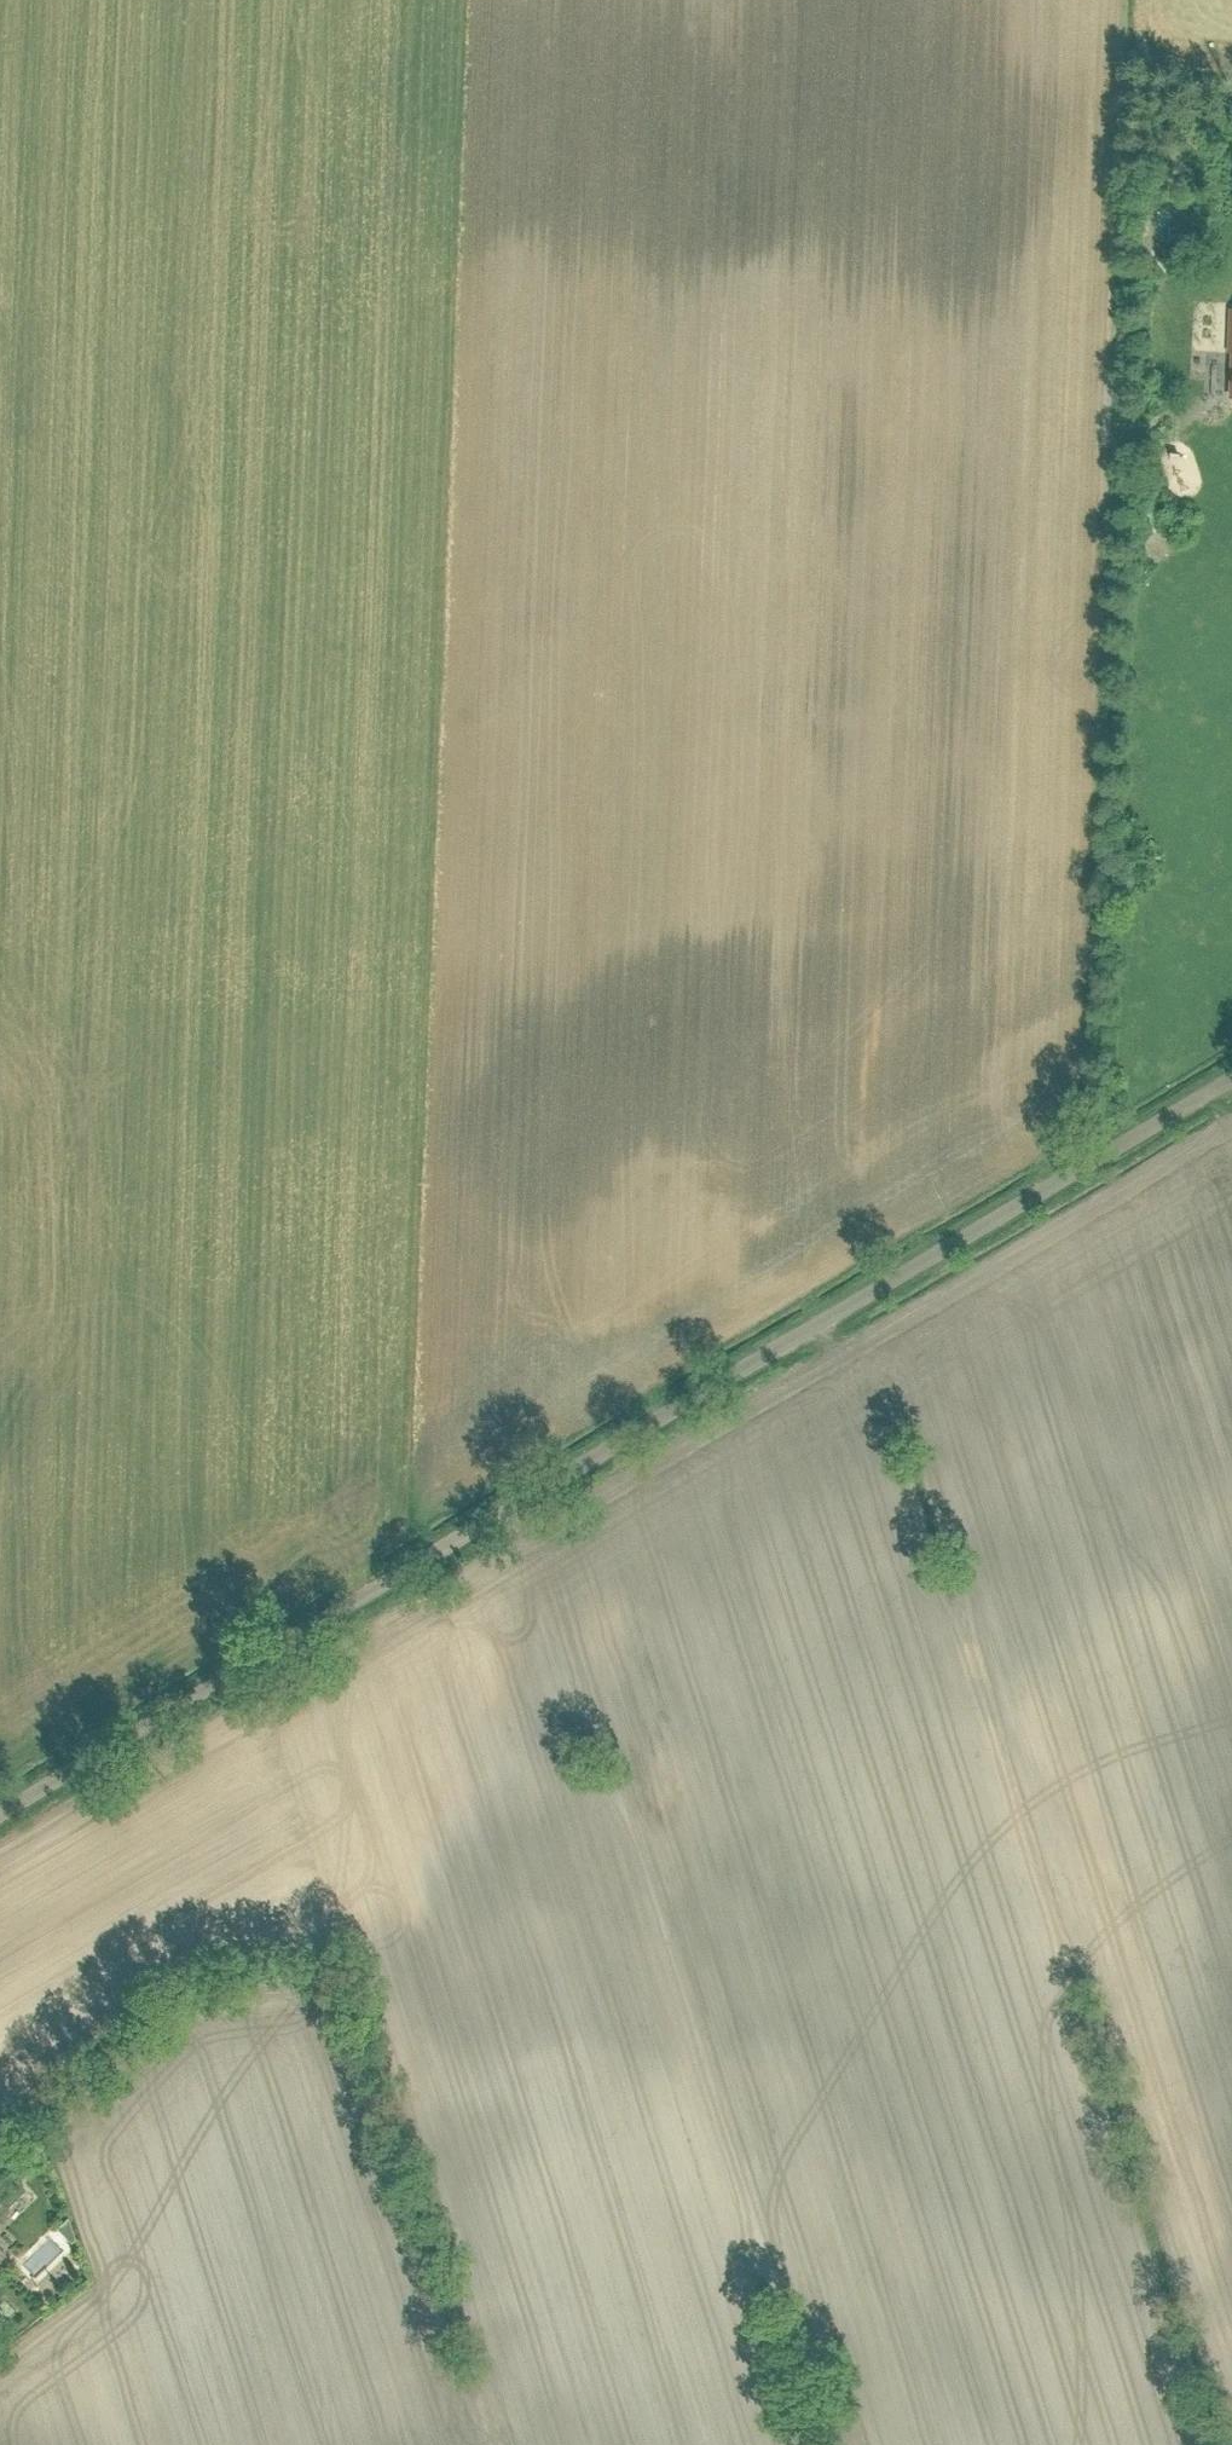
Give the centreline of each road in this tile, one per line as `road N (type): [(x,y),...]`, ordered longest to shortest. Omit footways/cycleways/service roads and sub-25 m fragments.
road 1 (unclassified): [(0,1812),(1231,1076)]

